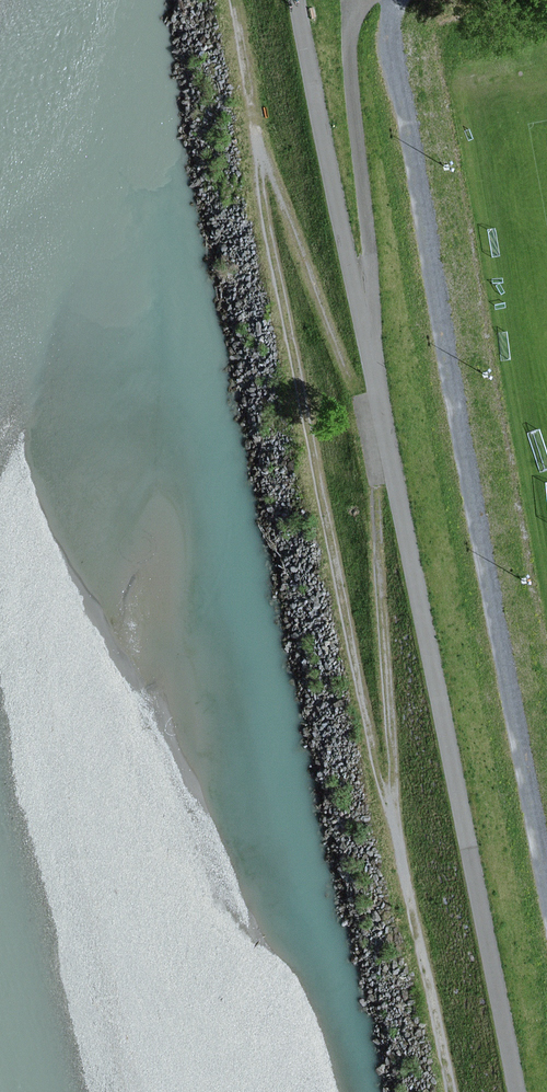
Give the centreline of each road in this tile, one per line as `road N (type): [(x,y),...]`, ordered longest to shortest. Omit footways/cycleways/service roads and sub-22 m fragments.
road 1 (track): [(227,0),(261,153),(380,445),(395,849),(445,1091)]
road 2 (track): [(388,0),(386,24),(546,891)]
road 3 (track): [(261,153),(395,849)]
road 4 (track): [(380,445),(349,0)]

